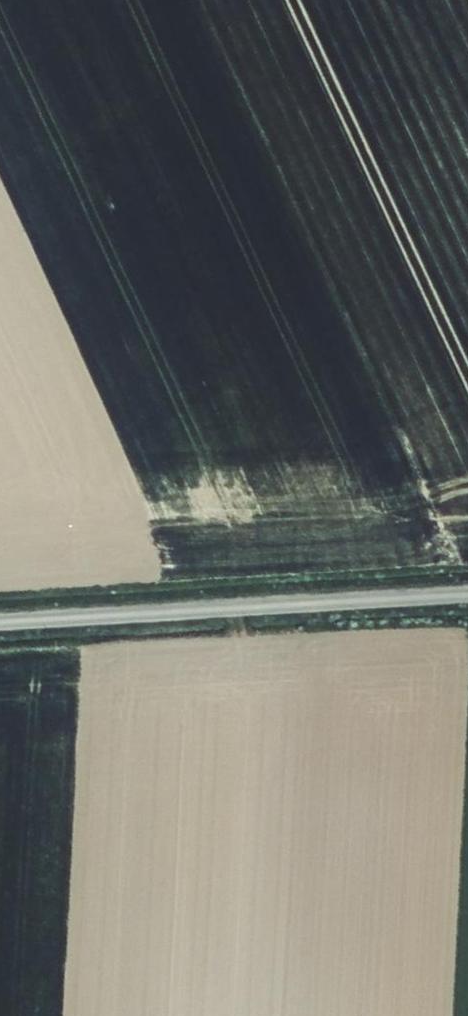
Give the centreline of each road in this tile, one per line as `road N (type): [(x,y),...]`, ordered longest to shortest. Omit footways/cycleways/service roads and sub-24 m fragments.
road 1 (tertiary): [(0,623),(467,595)]

